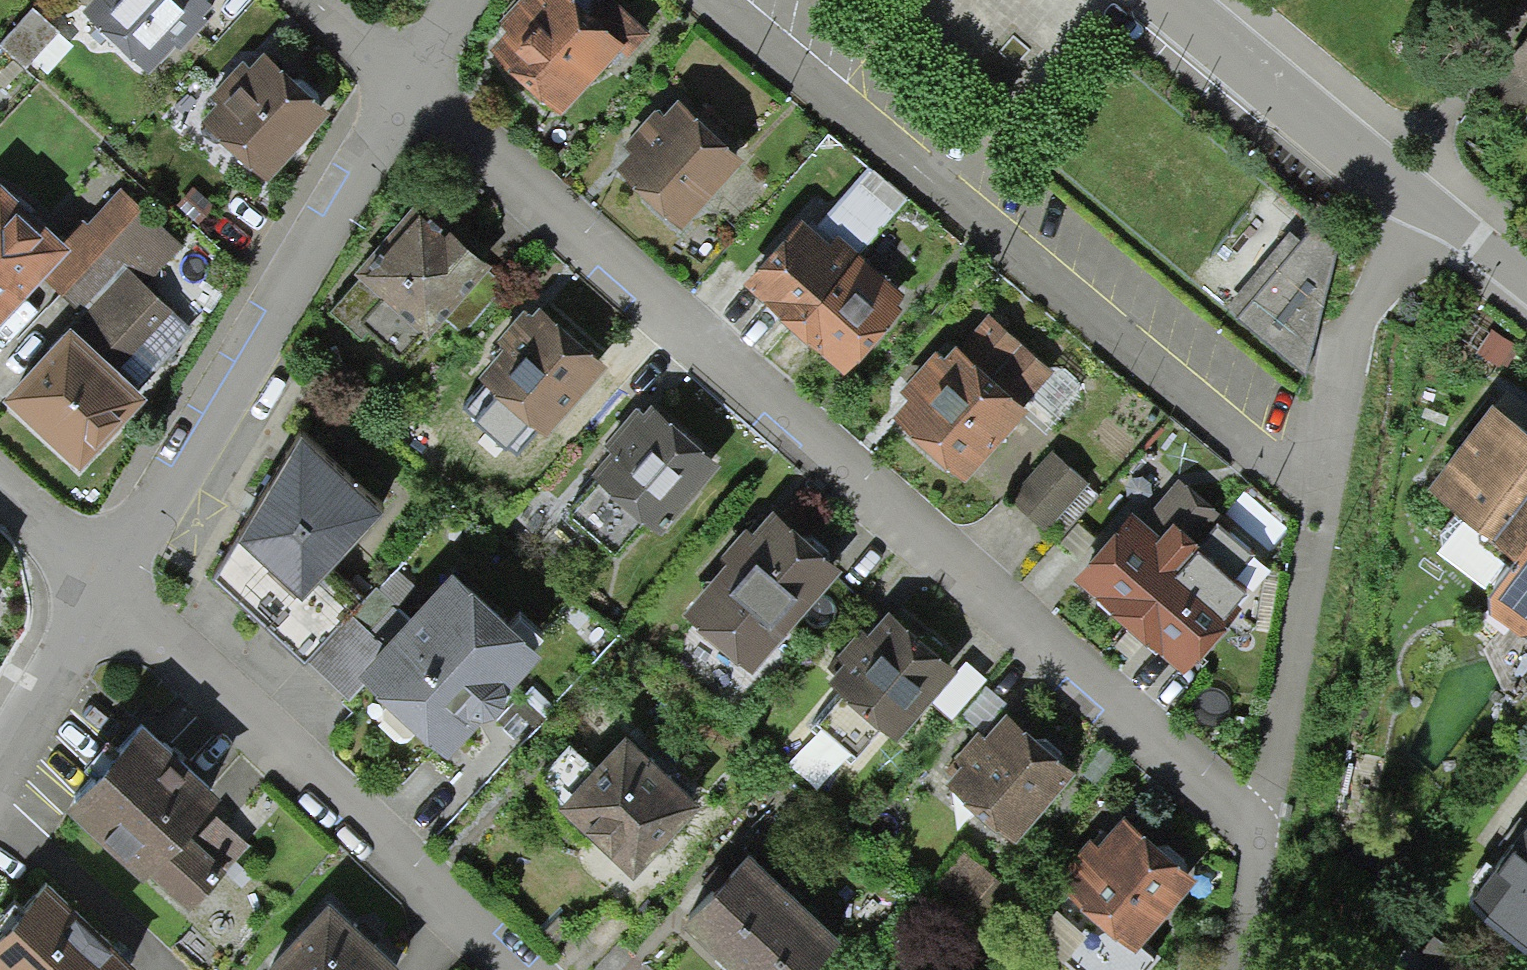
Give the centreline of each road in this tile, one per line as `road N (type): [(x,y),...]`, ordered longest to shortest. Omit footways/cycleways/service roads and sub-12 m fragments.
road 1 (residential): [(401,73),(1258,821),(1236,969)]
road 2 (residential): [(401,73),(103,585)]
road 3 (residential): [(103,585),(524,969)]
road 4 (residential): [(1415,192),(1315,492)]
road 5 (residential): [(1169,0),(1415,192)]
road 6 (residential): [(103,585),(0,757)]
road 7 (residential): [(0,488),(103,585)]
road 8 (residential): [(1415,192),(1526,278)]

